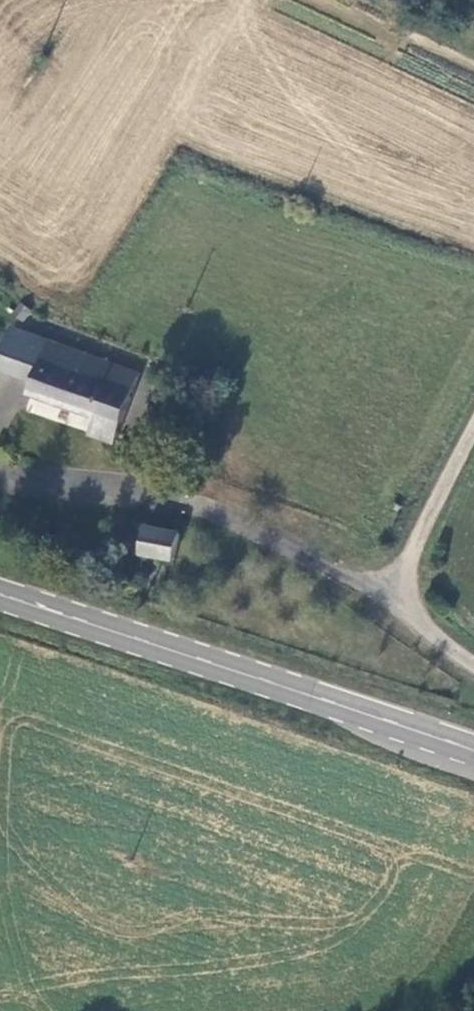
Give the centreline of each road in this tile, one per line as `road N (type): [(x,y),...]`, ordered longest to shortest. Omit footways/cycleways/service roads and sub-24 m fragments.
road 1 (secondary): [(473,754),(0,594)]
road 2 (unclassified): [(473,660),(407,613),(398,584),(473,433)]

